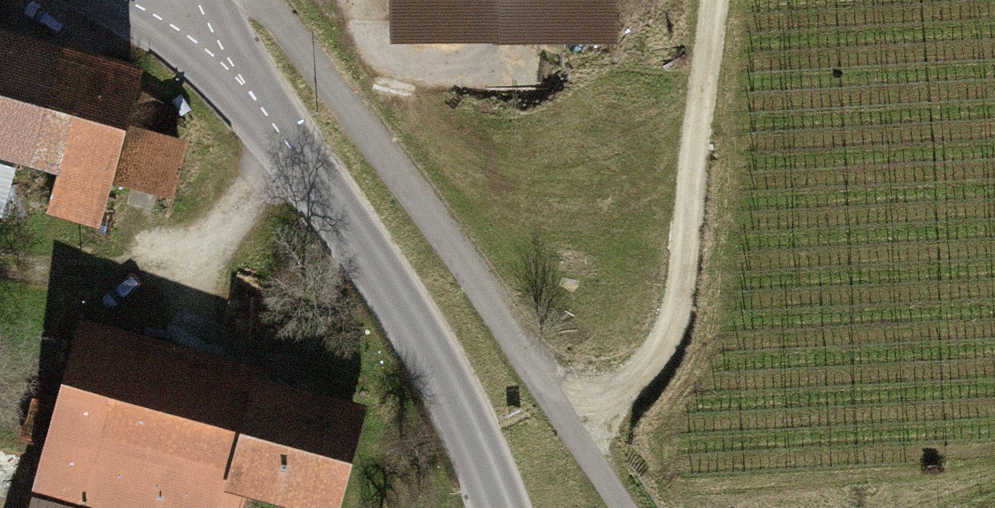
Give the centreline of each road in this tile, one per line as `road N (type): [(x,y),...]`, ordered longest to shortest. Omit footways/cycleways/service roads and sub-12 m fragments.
road 1 (track): [(253,0),(286,27),(623,507)]
road 2 (tertiary): [(180,27),(232,70),(421,341),(503,507)]
road 3 (track): [(711,0),(677,296),(660,350),(635,390),(562,416)]

